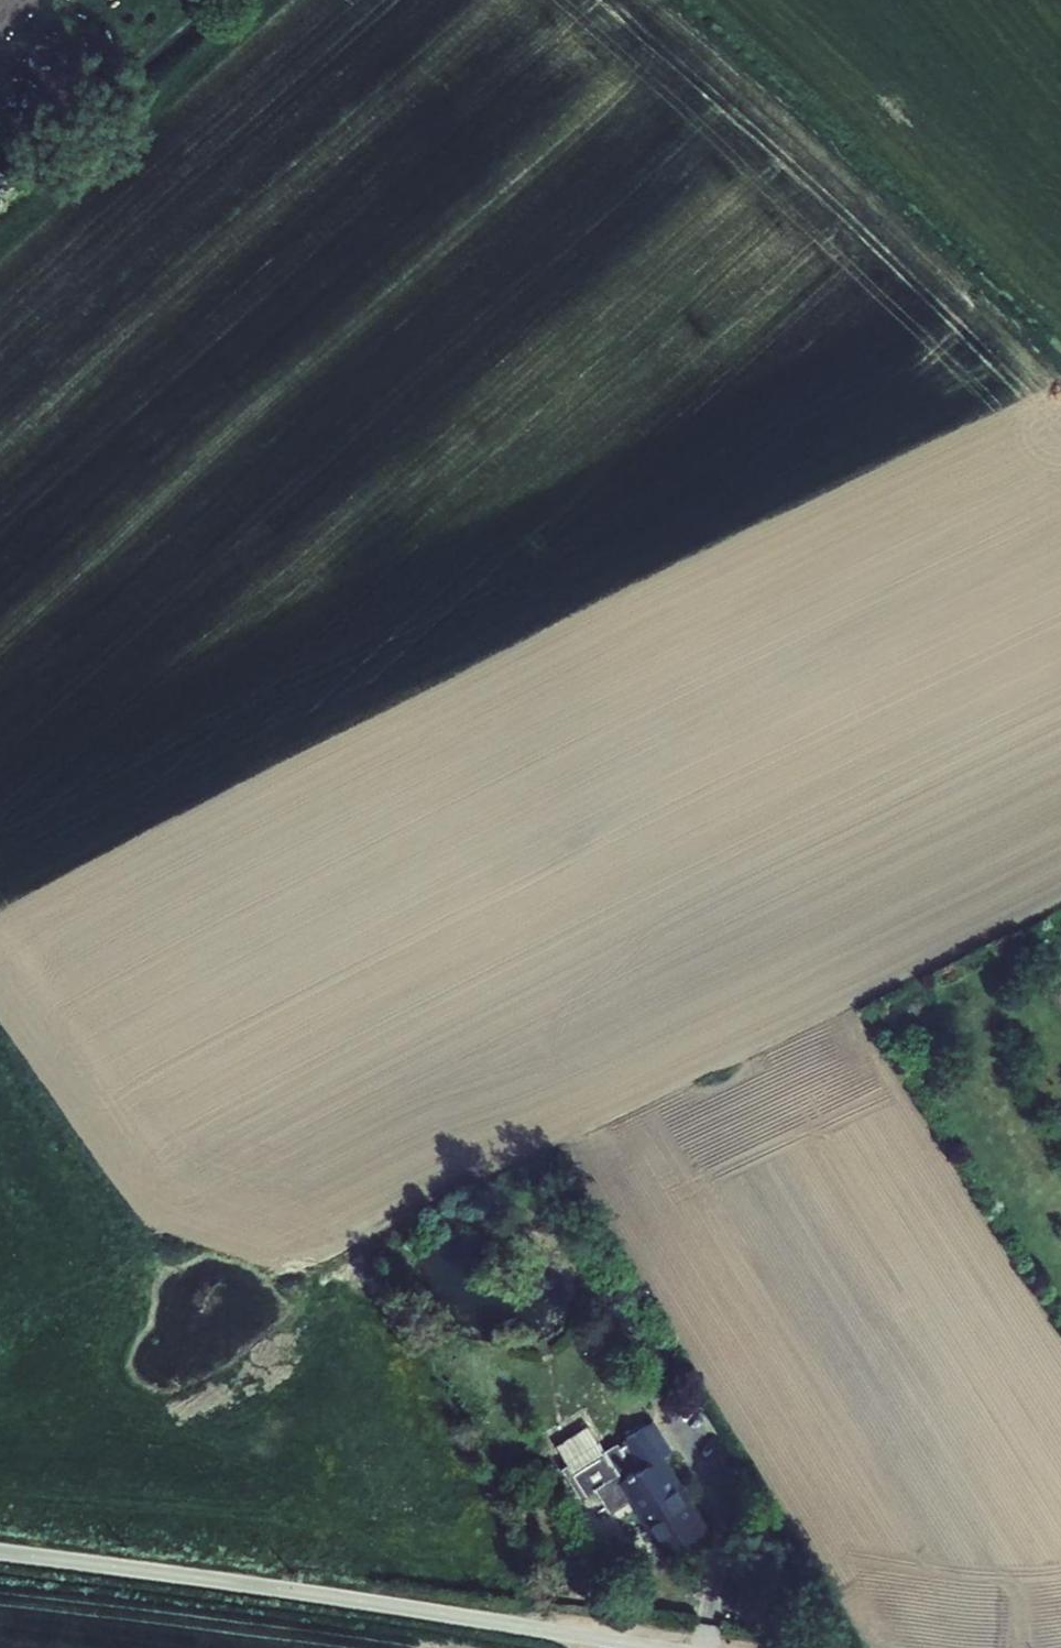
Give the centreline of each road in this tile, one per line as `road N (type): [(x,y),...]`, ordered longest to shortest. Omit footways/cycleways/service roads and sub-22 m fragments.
road 1 (unclassified): [(659,1647),(0,1551)]

